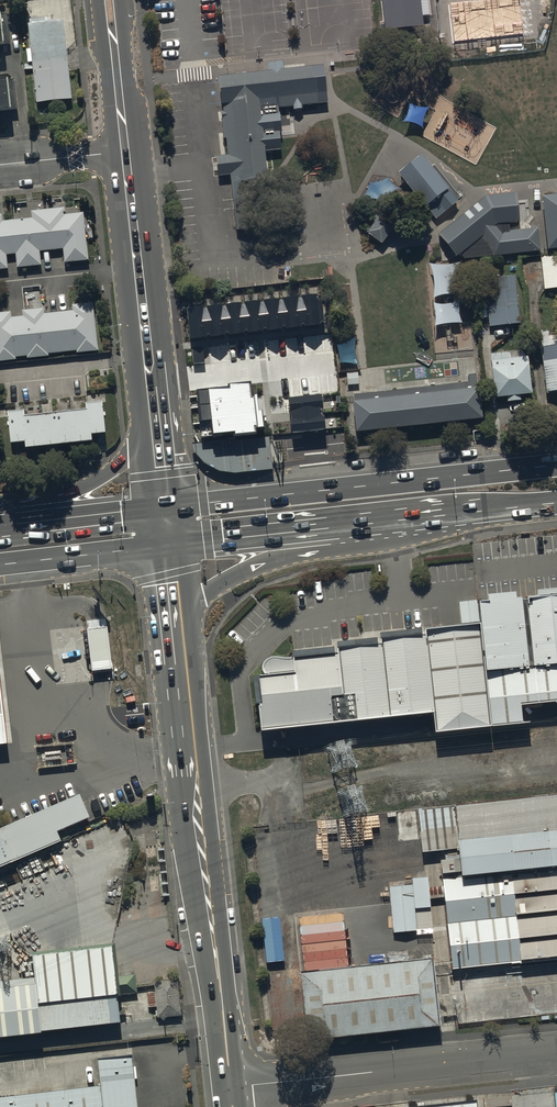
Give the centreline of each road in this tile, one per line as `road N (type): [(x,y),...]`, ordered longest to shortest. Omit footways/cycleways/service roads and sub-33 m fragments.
road 1 (secondary): [(230,1087),(181,615)]
road 2 (primary): [(169,508),(556,465)]
road 3 (unclassified): [(230,1087),(556,1052)]
road 4 (primary): [(411,520),(392,540),(249,571),(181,615)]
road 5 (secondary): [(156,402),(126,151)]
road 6 (primary): [(411,520),(172,546)]
road 7 (primary): [(16,525),(118,466),(156,402)]
road 8 (primary): [(172,546),(0,566)]
road 9 (primary): [(16,525),(169,508)]
road 10 (secondary): [(126,151),(109,0)]
road 11 (primary): [(556,504),(411,520)]
road 12 (residential): [(0,165),(126,151)]

